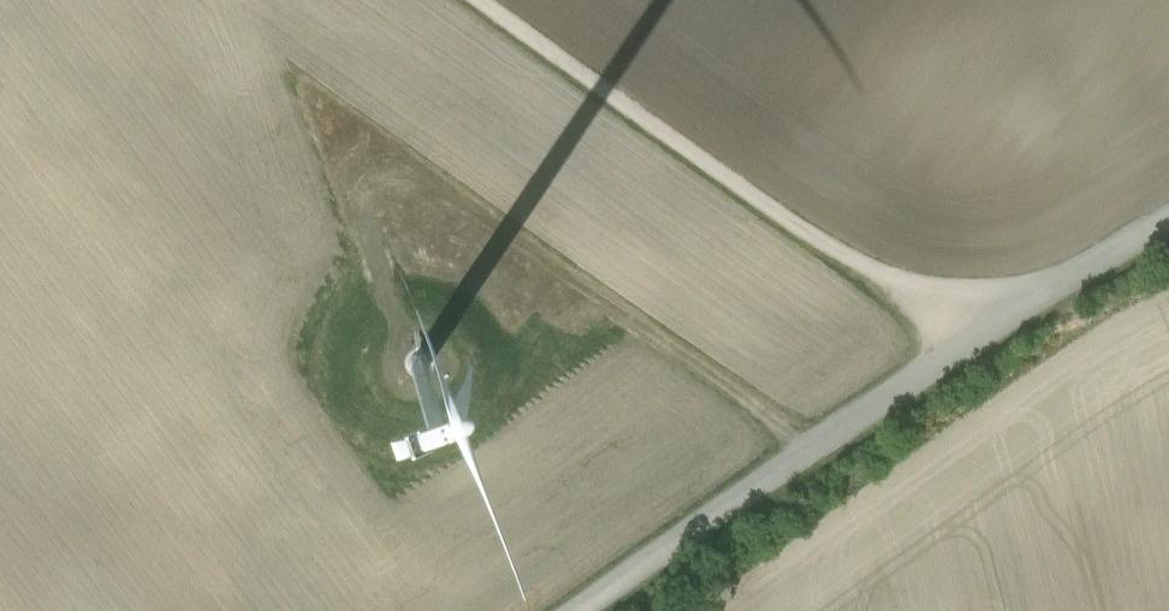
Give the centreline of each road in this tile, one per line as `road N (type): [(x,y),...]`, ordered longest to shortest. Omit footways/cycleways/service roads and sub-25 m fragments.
road 1 (track): [(1168,224),(992,323),(590,610)]
road 2 (track): [(478,0),(836,256),(992,323)]
road 3 (track): [(817,453),(443,198)]

